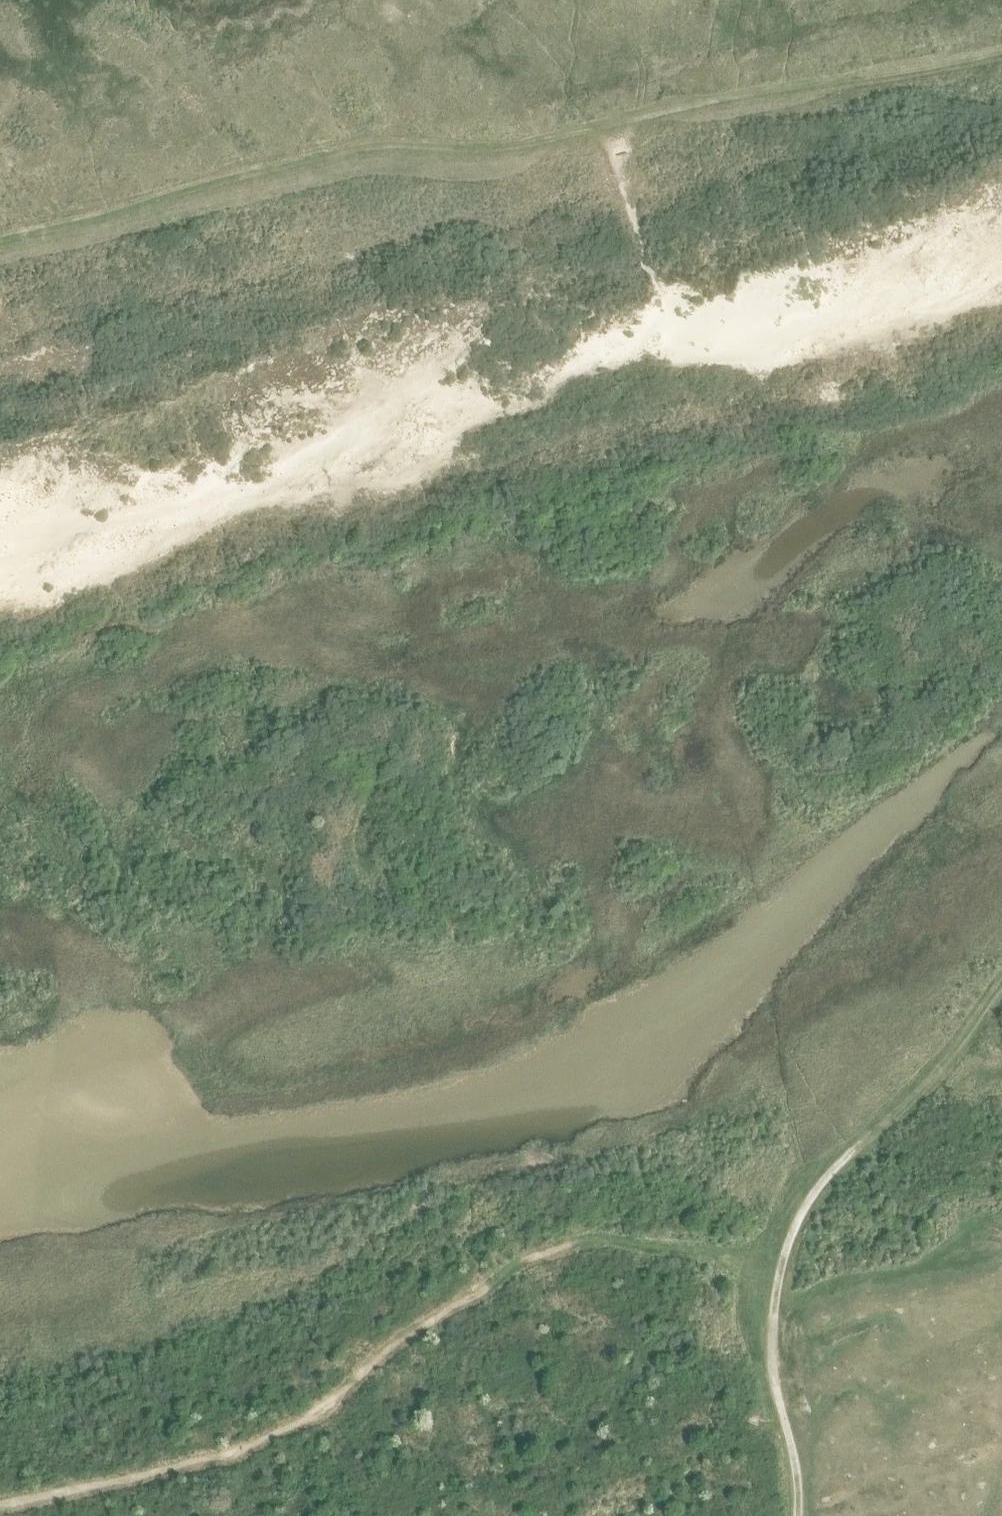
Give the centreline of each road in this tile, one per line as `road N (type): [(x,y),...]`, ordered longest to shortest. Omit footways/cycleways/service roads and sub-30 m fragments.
road 1 (track): [(0,1506),(217,1459),(285,1433),(582,1237),(787,1249)]
road 2 (track): [(787,1249),(823,1182),(966,1042),(1001,988)]
road 3 (track): [(798,1515),(772,1361),(787,1249)]
road 4 (track): [(777,1297),(1001,1240)]

